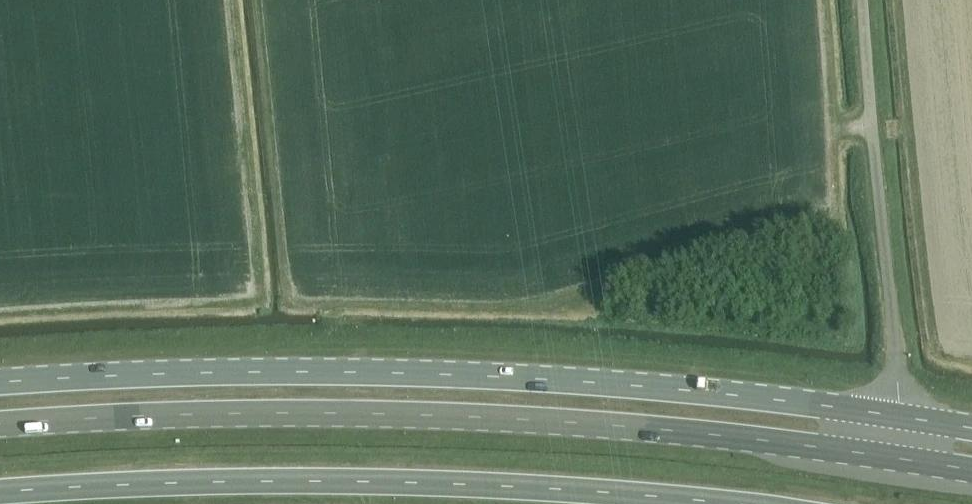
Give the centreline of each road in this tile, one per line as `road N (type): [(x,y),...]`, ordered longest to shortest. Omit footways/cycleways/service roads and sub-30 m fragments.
road 1 (primary): [(896,417),(717,394),(375,373),(0,385)]
road 2 (primary): [(0,425),(373,415),(565,422),(891,456)]
road 3 (unclassified): [(861,0),(896,417)]

